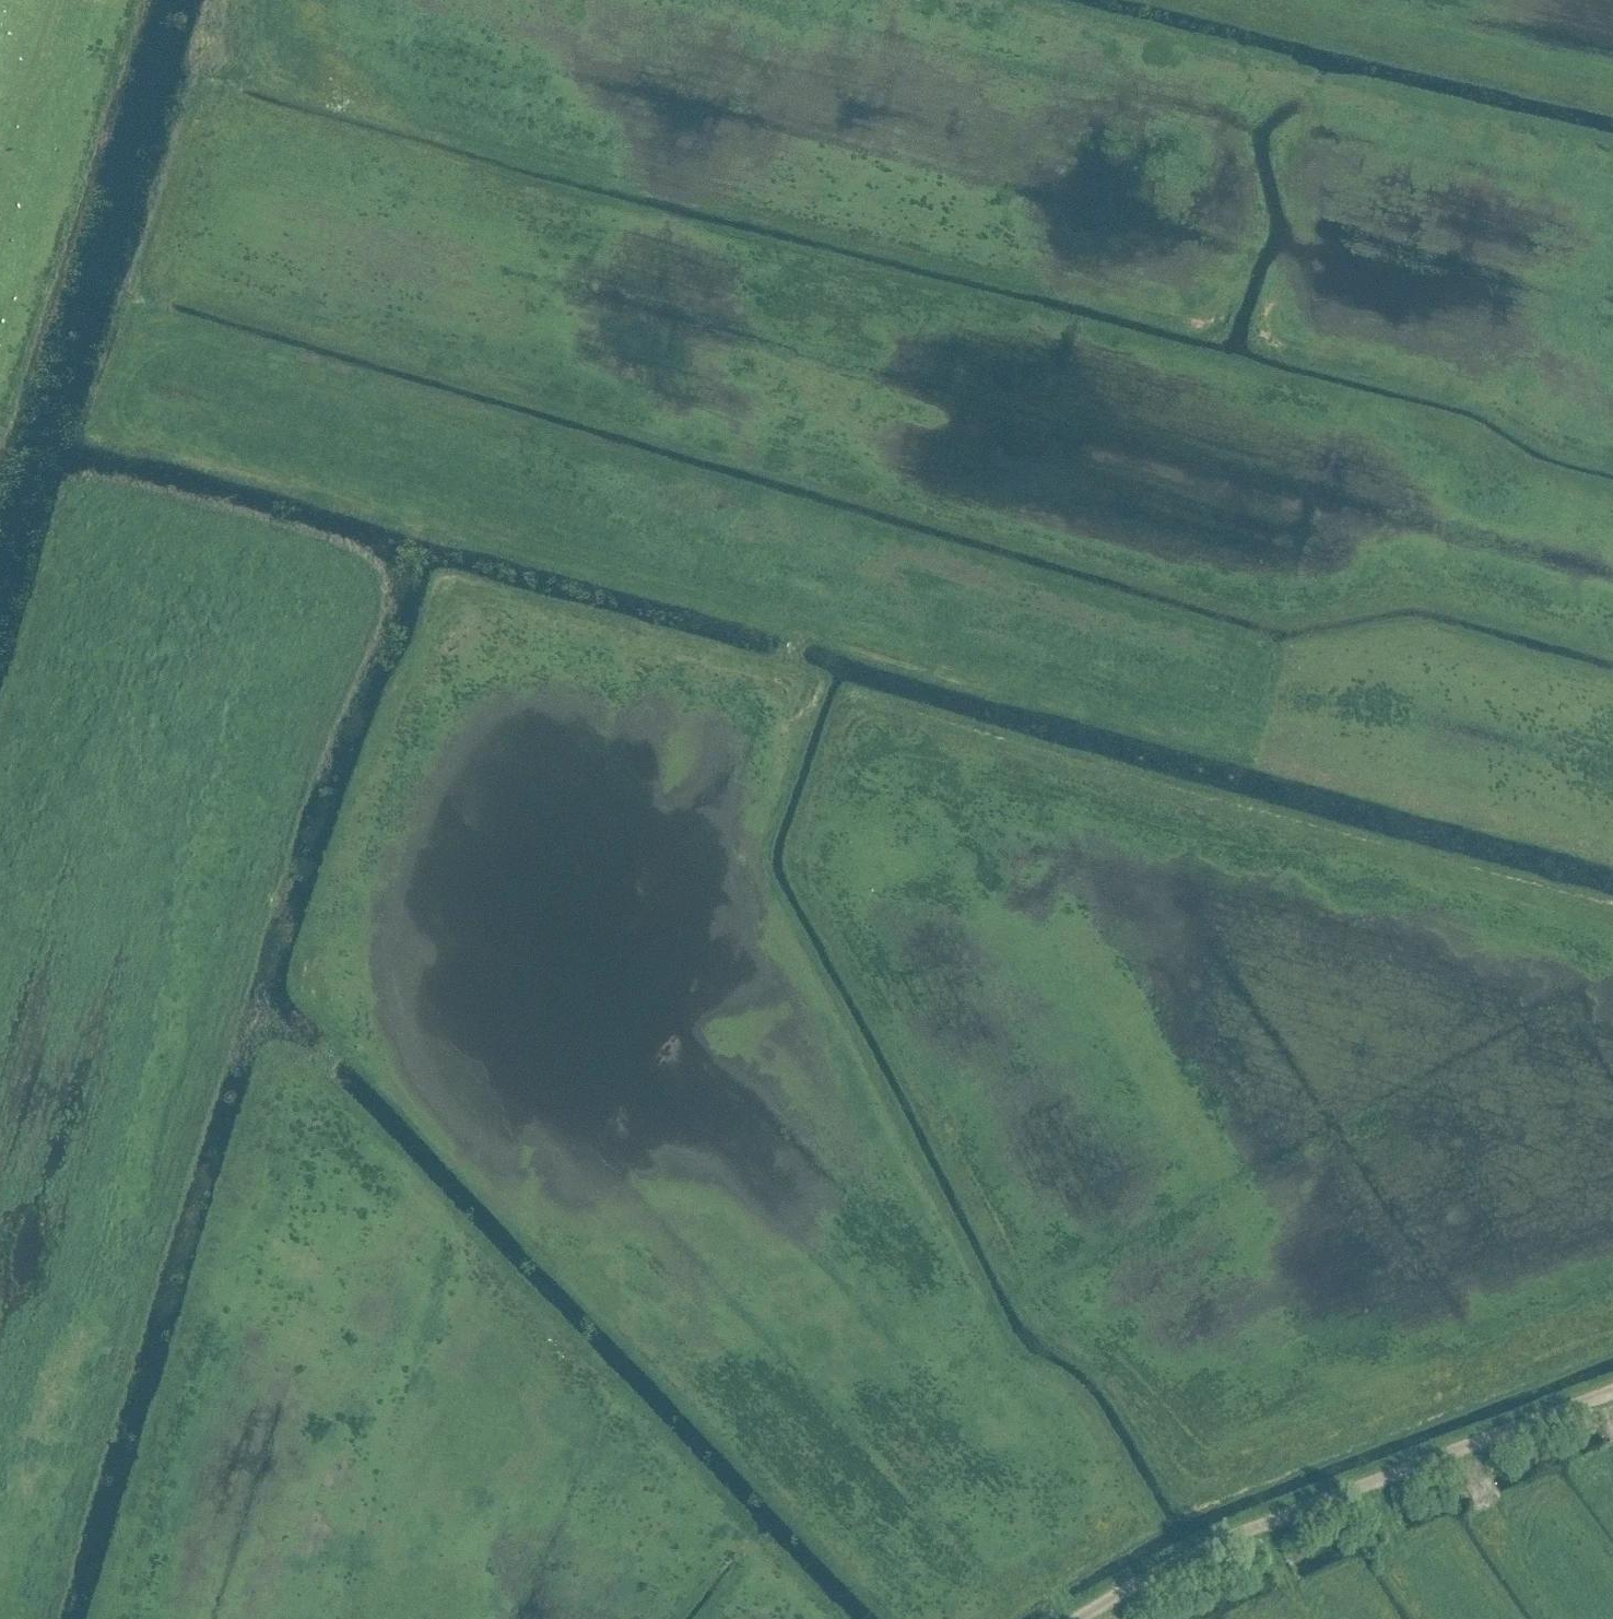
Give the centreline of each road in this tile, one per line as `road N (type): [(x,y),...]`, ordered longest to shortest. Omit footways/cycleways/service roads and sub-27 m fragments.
road 1 (unclassified): [(1078,1618),(1256,1530),(1612,1393)]

